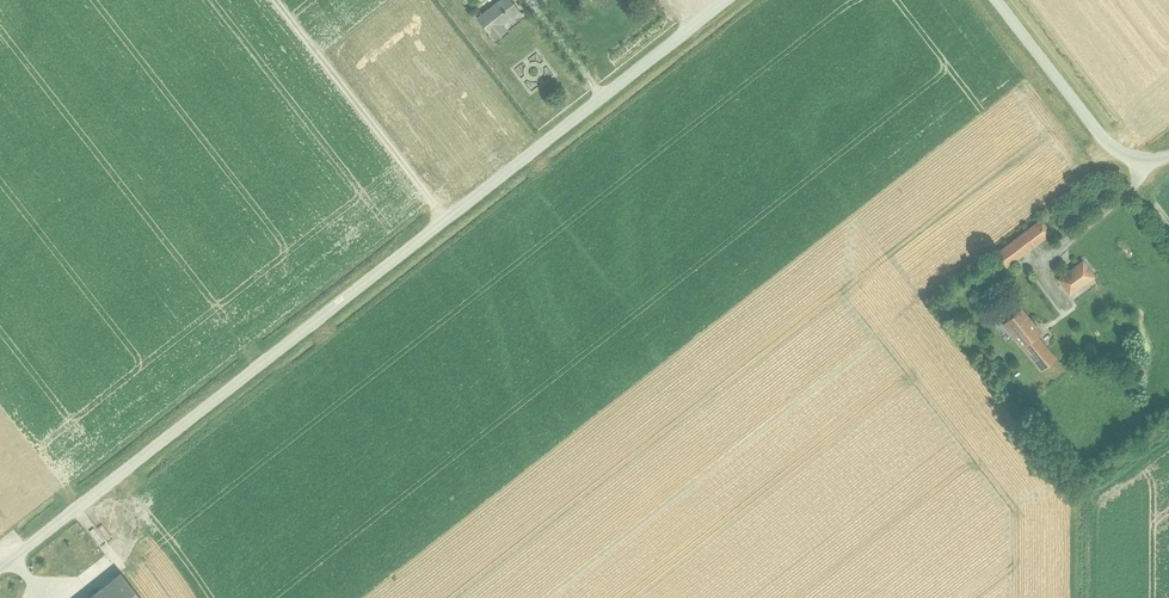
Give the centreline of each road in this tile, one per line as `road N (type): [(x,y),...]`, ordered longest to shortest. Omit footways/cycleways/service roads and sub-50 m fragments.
road 1 (unclassified): [(0,568),(738,0)]
road 2 (unclassified): [(1001,0),(1121,151),(1139,159),(1168,154)]

